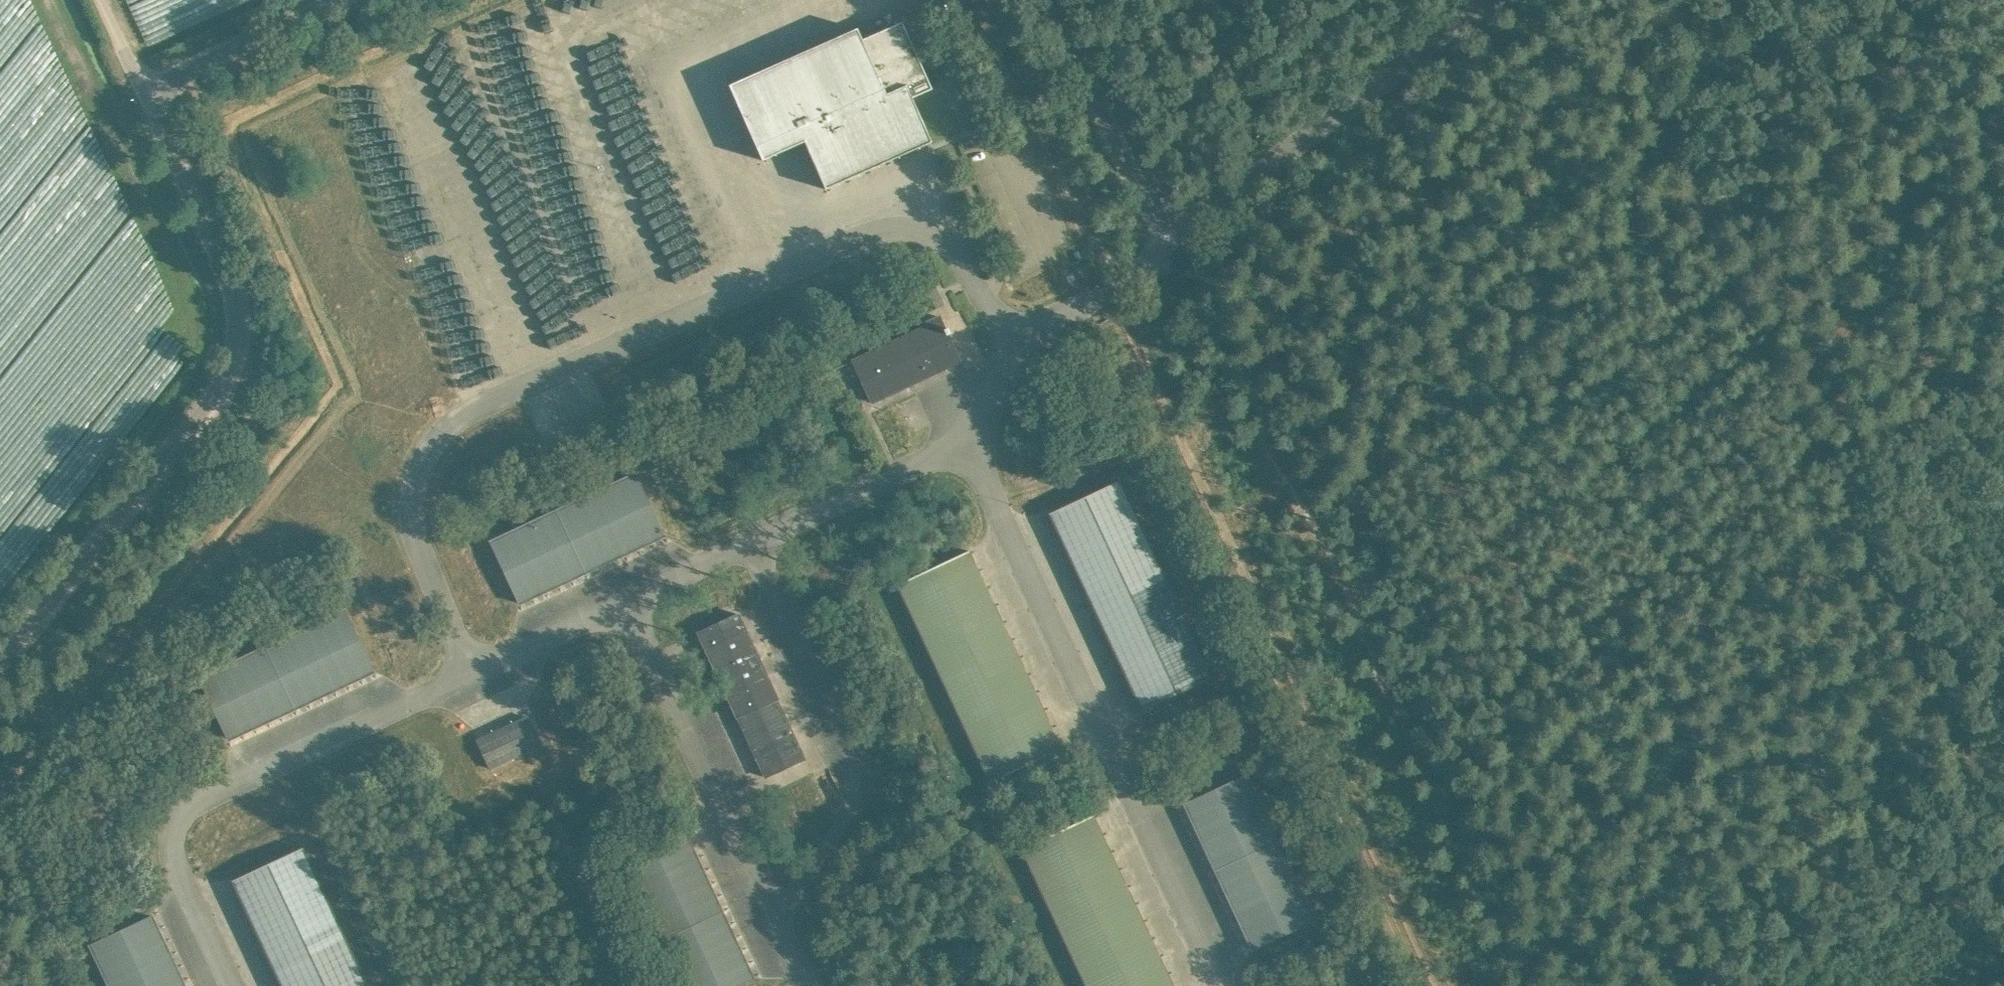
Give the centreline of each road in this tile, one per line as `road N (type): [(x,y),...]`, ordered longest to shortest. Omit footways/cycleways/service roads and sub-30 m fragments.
road 1 (unclassified): [(0,662),(198,416),(236,339),(230,274),(148,94),(343,0)]
road 2 (unclassified): [(1047,0),(1164,249),(1482,0)]
road 3 (track): [(1502,985),(1218,378)]
road 4 (track): [(1706,219),(1980,798)]
road 5 (track): [(464,0),(345,58),(196,110),(148,94),(104,0)]
road 6 (track): [(1119,287),(983,0)]
road 7 (track): [(1597,0),(1706,219)]
road 8 (track): [(1218,378),(1180,346),(1149,264)]

